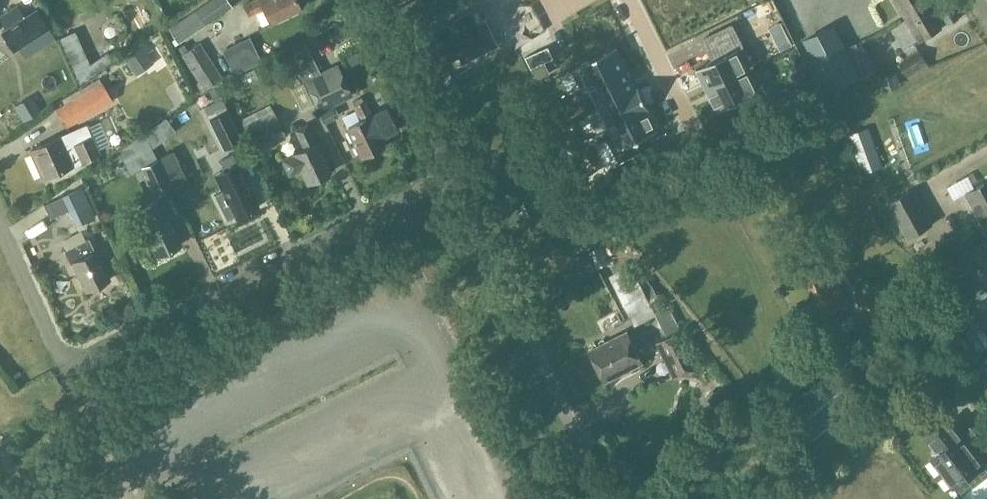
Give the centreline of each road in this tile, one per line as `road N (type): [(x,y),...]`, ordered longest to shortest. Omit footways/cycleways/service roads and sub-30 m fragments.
road 1 (residential): [(0,225),(55,344),(83,357),(407,201),(448,173)]
road 2 (residential): [(602,498),(484,222),(448,173)]
road 3 (residential): [(448,173),(365,0)]
road 4 (residential): [(629,0),(690,127)]

